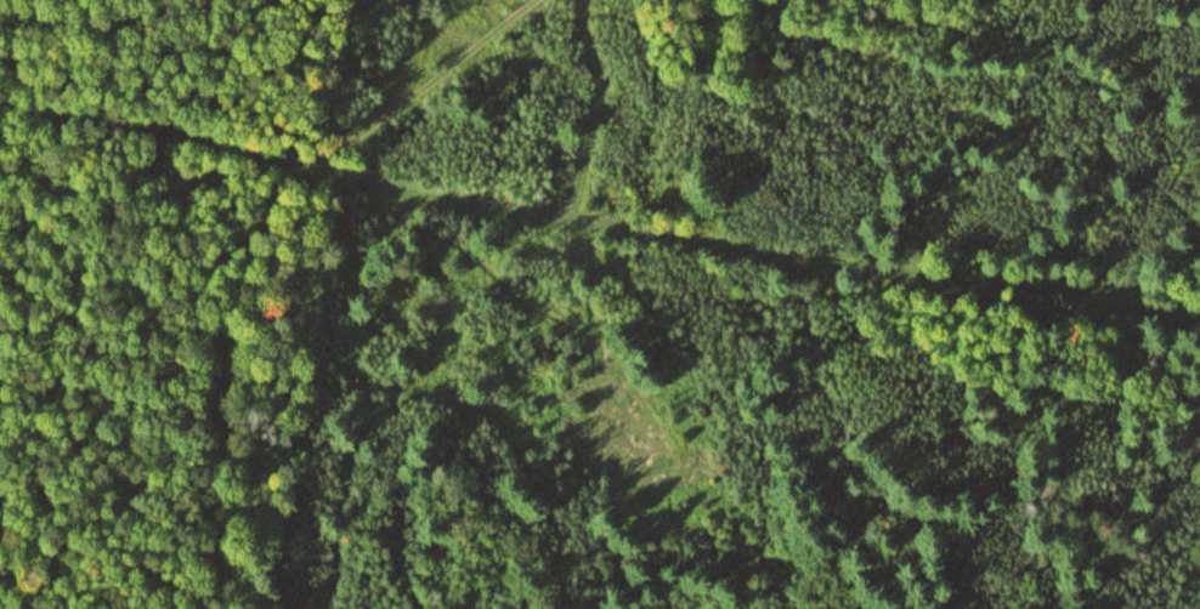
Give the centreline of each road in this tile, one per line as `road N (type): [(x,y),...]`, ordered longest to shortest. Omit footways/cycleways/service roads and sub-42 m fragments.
road 1 (track): [(0,108),(163,126),(317,167),(735,243),(1199,306)]
road 2 (track): [(317,167),(538,0)]

